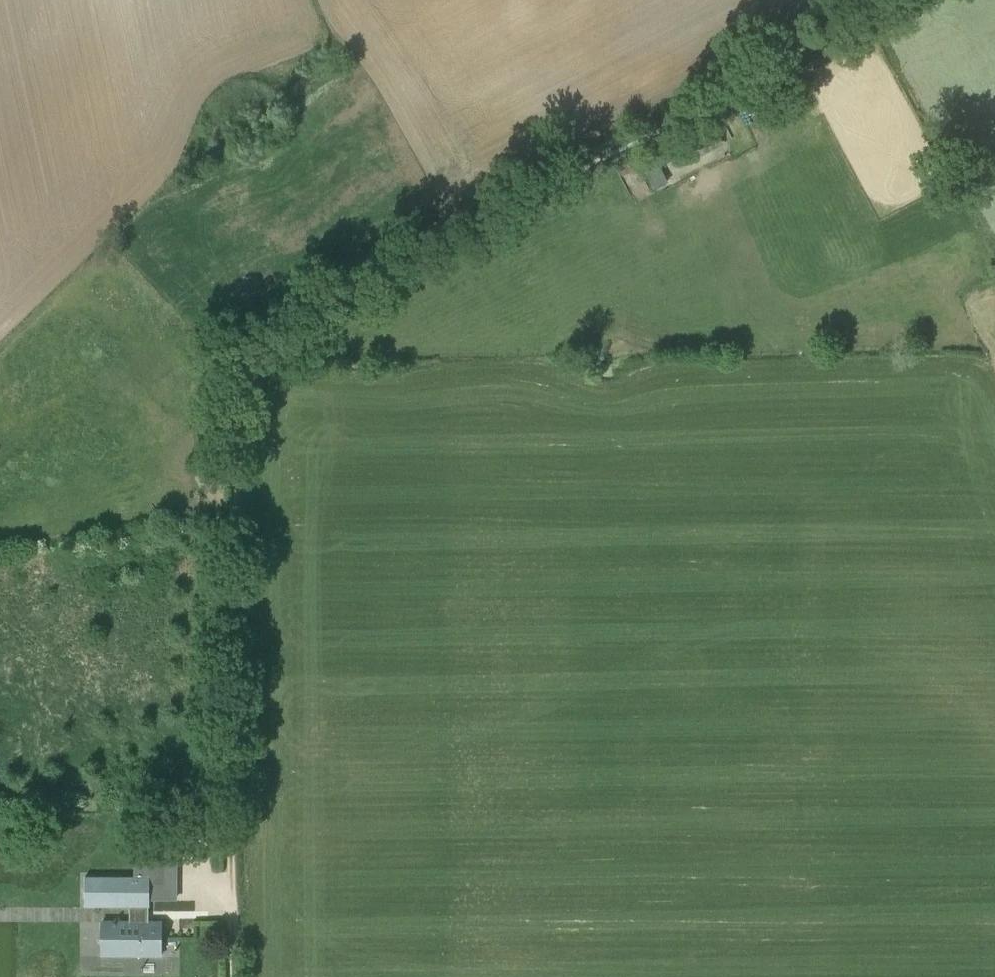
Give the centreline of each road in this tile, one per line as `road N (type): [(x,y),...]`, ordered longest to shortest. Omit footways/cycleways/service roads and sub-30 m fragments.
road 1 (track): [(232,976),(228,849),(238,739),(224,529)]
road 2 (track): [(674,120),(903,0)]

